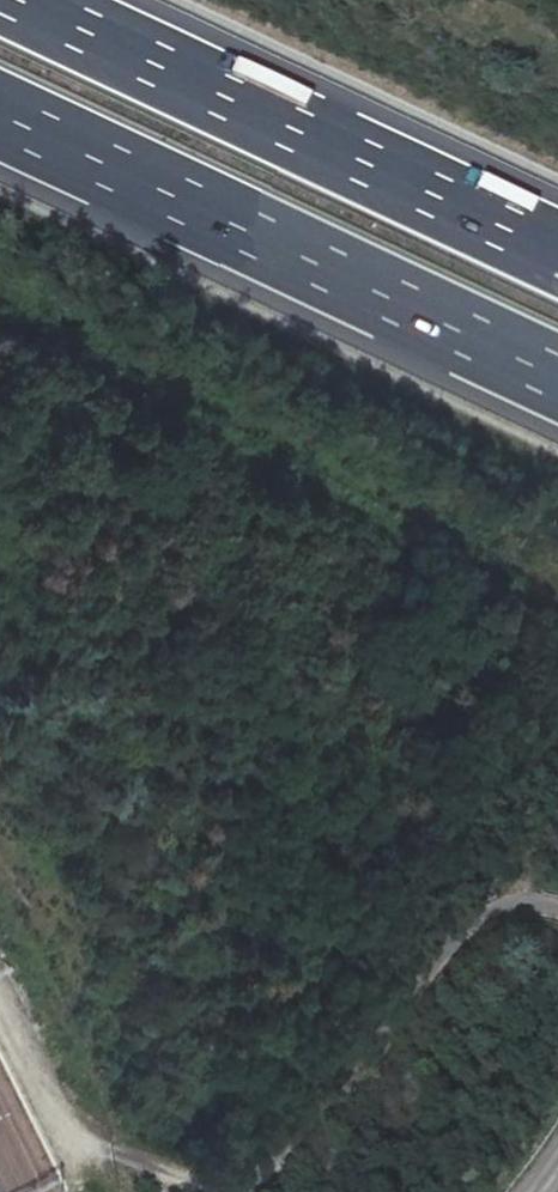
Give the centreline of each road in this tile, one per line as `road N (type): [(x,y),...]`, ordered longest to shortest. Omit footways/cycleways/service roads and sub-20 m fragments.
road 1 (track): [(0,1006),(51,1103),(119,1160),(187,1189),(223,1191),(316,1121),(455,932),(519,904),(557,912)]
road 2 (motorway): [(0,119),(557,382)]
road 3 (motorway): [(557,252),(20,0)]

